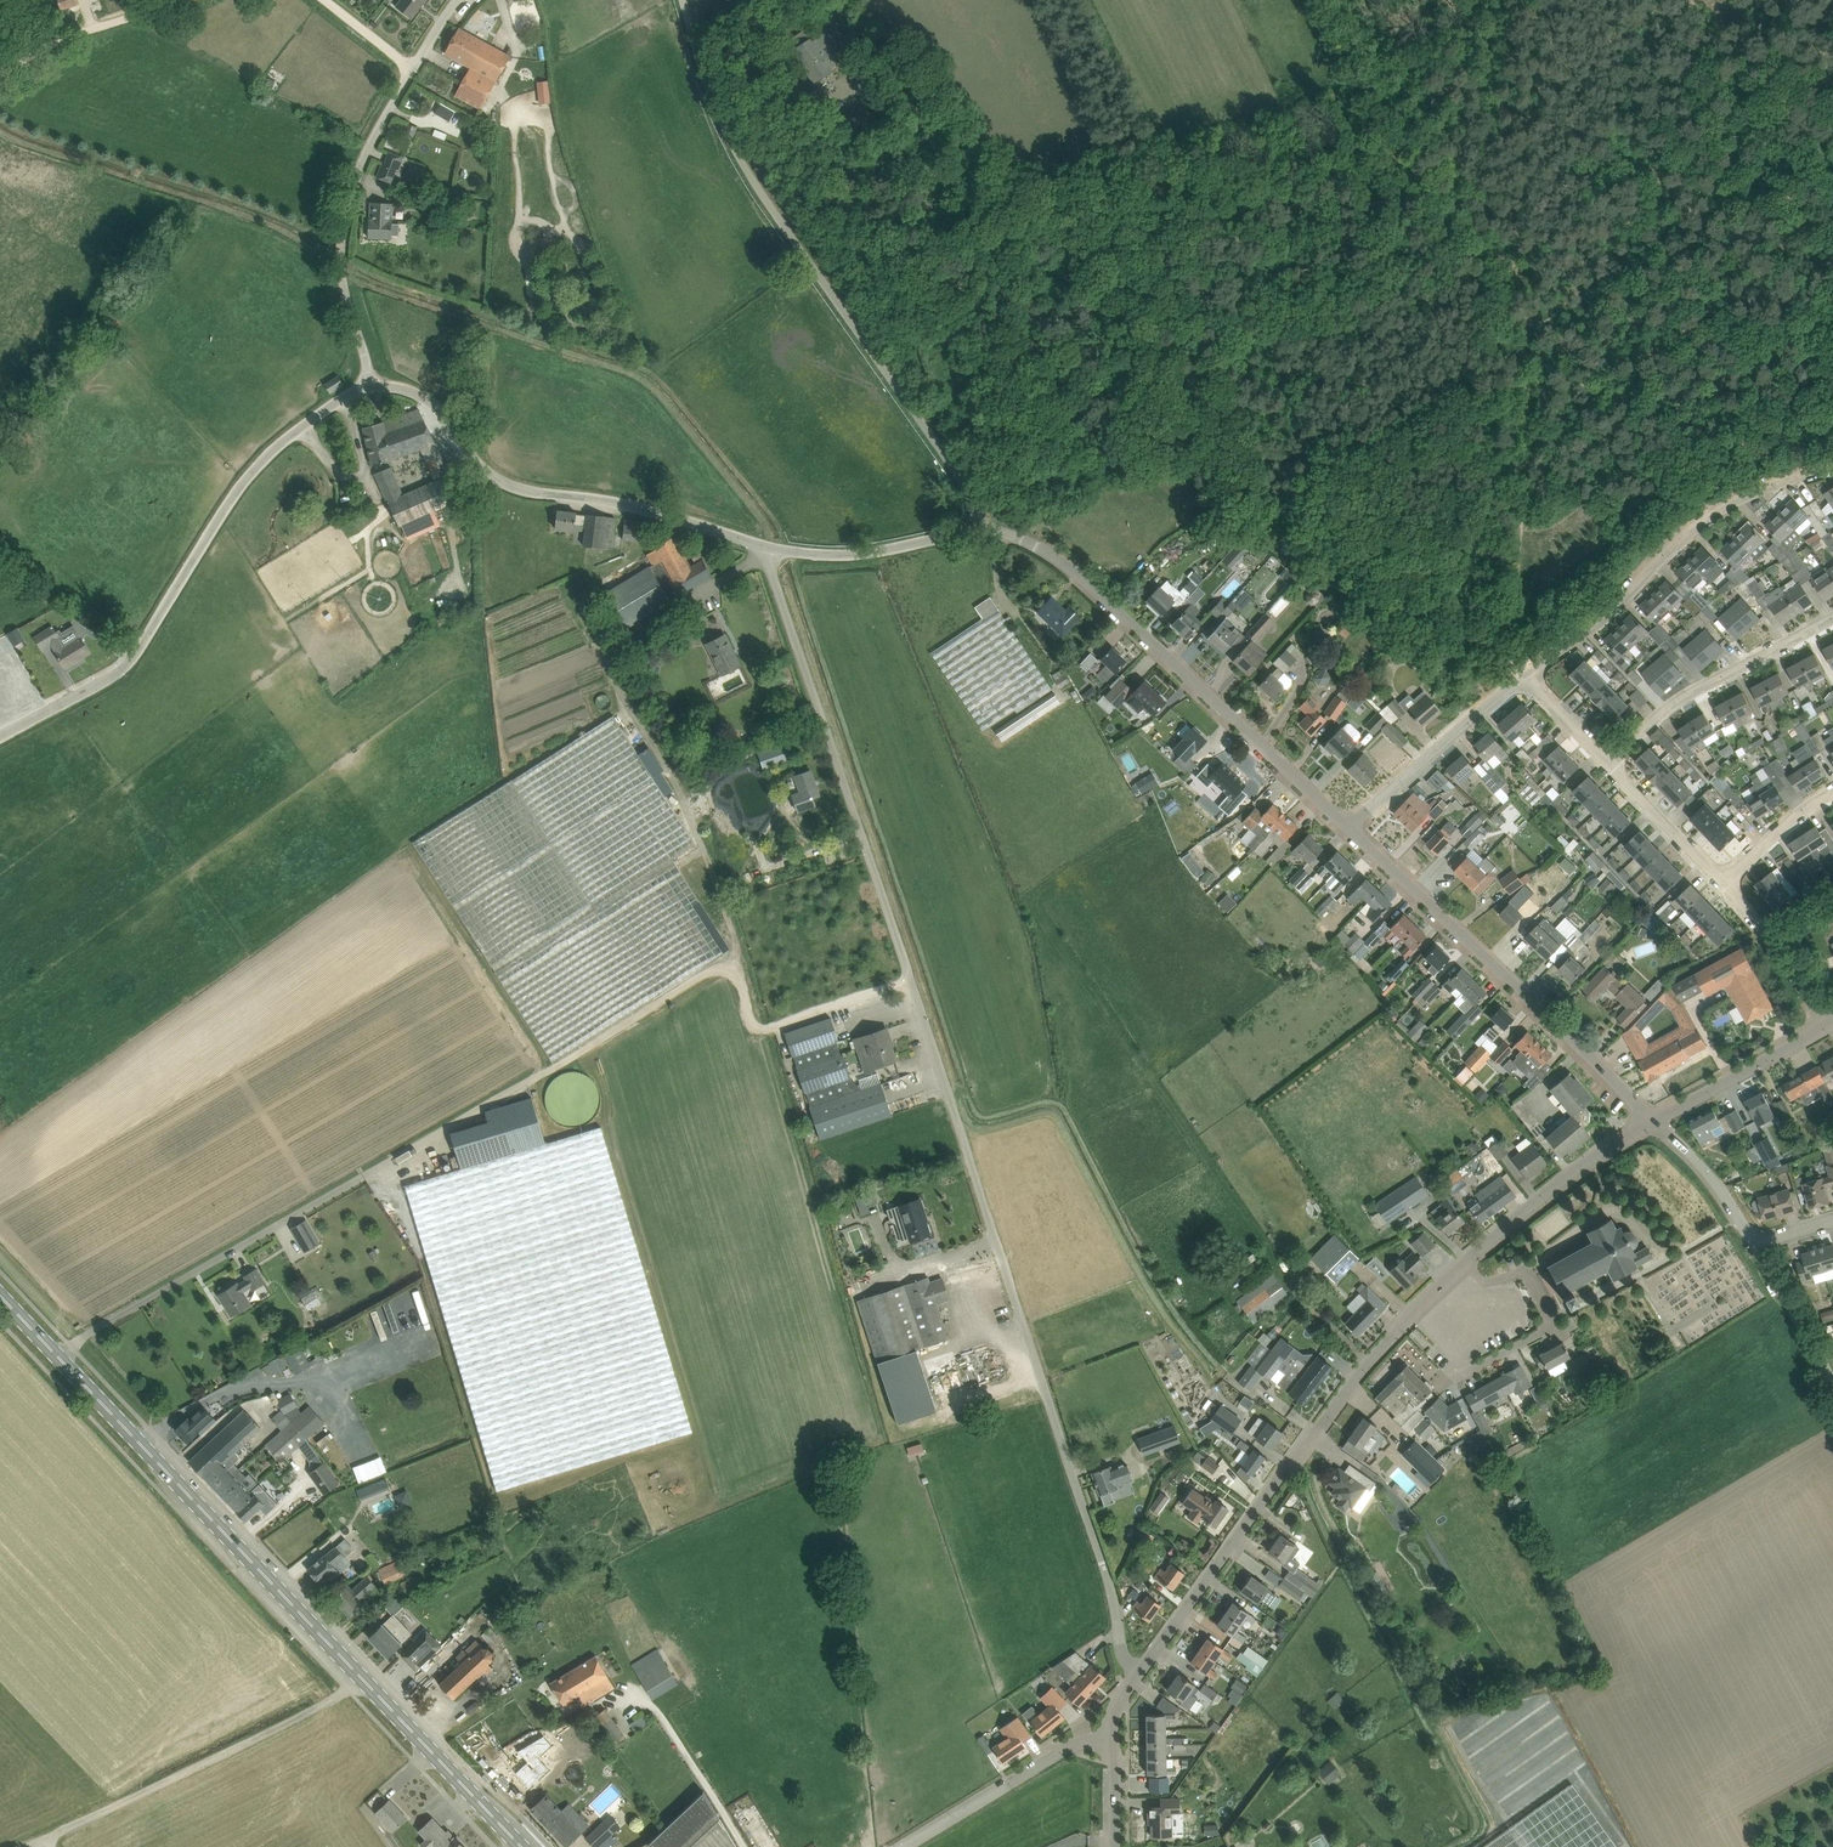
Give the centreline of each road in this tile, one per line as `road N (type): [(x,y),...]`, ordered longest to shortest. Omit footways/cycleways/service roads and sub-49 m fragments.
road 1 (unclassified): [(1131,1685),(1109,1582),(764,546)]
road 2 (tertiary): [(1131,1685),(1284,1469),(1393,1336),(1469,1257),(1656,1119)]
road 3 (primary): [(518,1846),(0,1295)]
road 4 (unclassified): [(979,530),(966,487),(738,152),(684,0)]
road 5 (unclassified): [(373,387),(318,412),(252,475),(155,636),(110,682),(0,740)]
road 6 (unclassified): [(1347,825),(1064,563),(1016,535),(979,530)]
road 7 (unclassified): [(764,546),(598,498),(508,486),(478,465),(423,395),(373,387)]
road 8 (unclassified): [(1656,1119),(1347,825)]
road 9 (unclassified): [(1525,675),(1598,623),(1717,514),(1832,465)]
road 10 (track): [(30,1846),(363,1682)]
road 11 (unclassified): [(373,387),(347,296),(341,234),(360,168),(415,63)]
road 12 (unclassified): [(1610,764),(1663,710),(1832,618)]
road 13 (unclassified): [(1347,825),(1525,675)]
road 14 (unclassified): [(901,1846),(1061,1751),(1104,1739)]
road 15 (unclassified): [(764,546),(857,554),(979,530)]
road 16 (tertiary): [(1656,1119),(1828,1024)]
road 17 (unclassified): [(0,78),(106,21),(175,0)]
road 18 (unclassified): [(1828,1024),(1785,954),(1722,884)]
road 19 (unclassified): [(1722,884),(1610,764)]
road 20 (unclassified): [(1832,1387),(1756,1243)]
road 21 (unclassified): [(1756,1243),(1695,1158),(1656,1119)]
road 22 (unclassified): [(1722,884),(1832,794)]
road 23 (track): [(1596,1214),(1630,1219),(1645,1236),(1663,1238),(1644,1209),(1612,1205)]
road 24 (unclassified): [(1610,764),(1525,675)]

